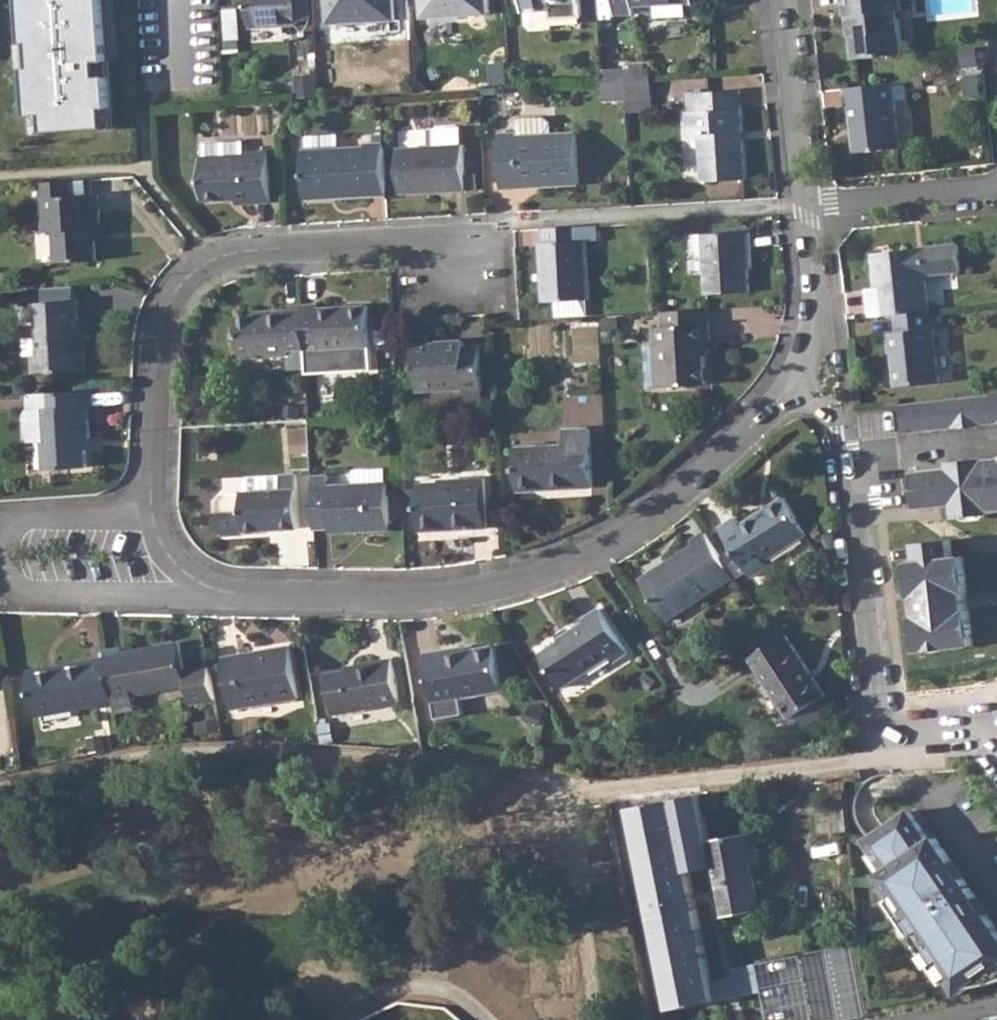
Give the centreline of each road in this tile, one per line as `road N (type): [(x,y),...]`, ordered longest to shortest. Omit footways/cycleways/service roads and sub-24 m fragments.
road 1 (residential): [(227,599),(385,601),(469,593),(556,568),(675,498),(805,373)]
road 2 (residential): [(418,240),(263,246),(210,266),(180,291),(167,328),(154,508)]
road 3 (residential): [(154,508),(112,524),(14,526),(9,595),(227,599)]
road 4 (residential): [(883,734),(849,436),(805,373)]
road 5 (residential): [(620,790),(860,764),(883,734)]
road 6 (residential): [(808,206),(782,0)]
road 7 (residential): [(808,206),(996,188)]
road 8 (residential): [(805,373),(824,330),(808,206)]
road 9 (residential): [(418,240),(420,291),(487,289),(482,236)]
road 10 (residential): [(154,508),(181,573),(227,599)]

